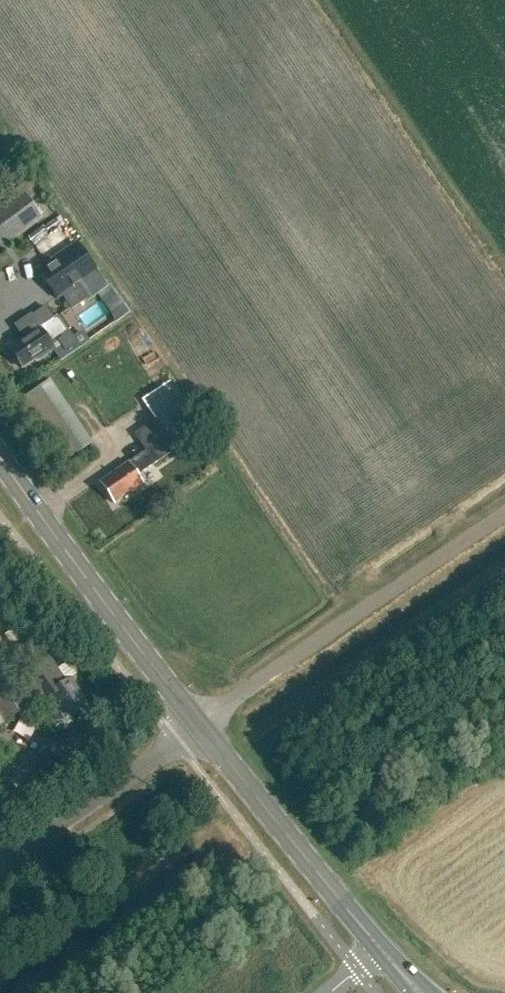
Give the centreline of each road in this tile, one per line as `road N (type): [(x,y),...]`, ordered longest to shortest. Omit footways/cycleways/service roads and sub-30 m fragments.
road 1 (unclassified): [(198,725),(504,513)]
road 2 (primary): [(419,992),(198,725)]
road 3 (primary): [(198,725),(0,460)]
road 4 (unclassified): [(0,863),(198,725)]

